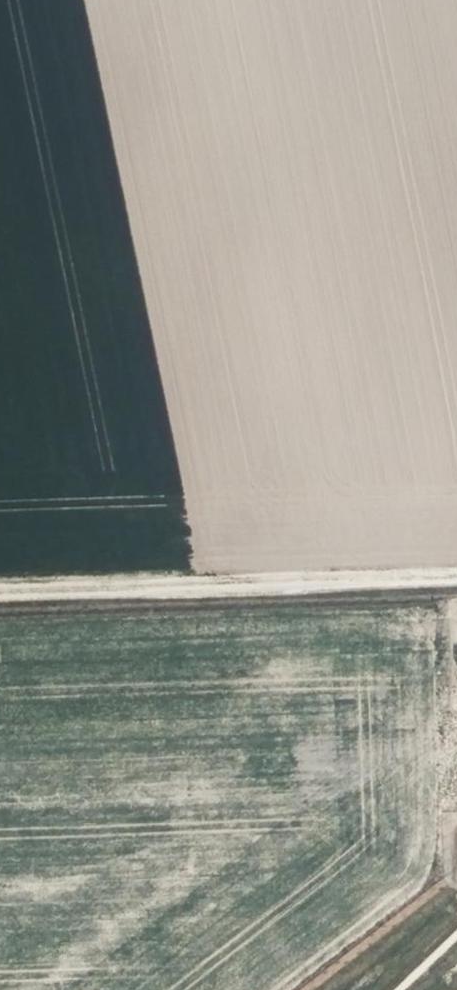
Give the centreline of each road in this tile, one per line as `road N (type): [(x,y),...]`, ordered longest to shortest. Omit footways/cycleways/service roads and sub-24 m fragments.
road 1 (track): [(456,575),(0,591)]
road 2 (residential): [(0,778),(456,765)]

